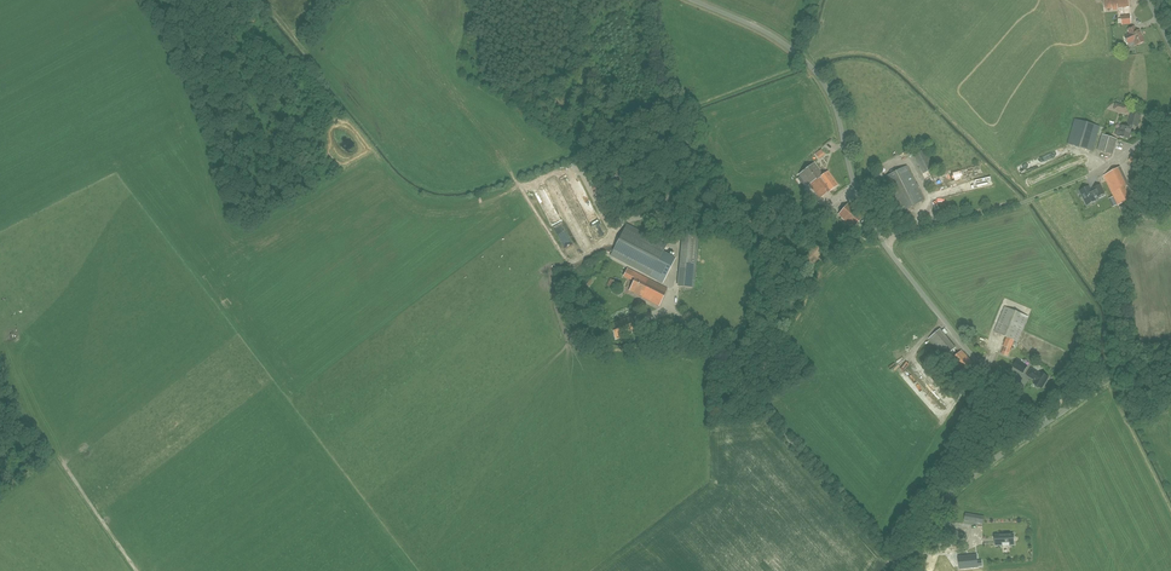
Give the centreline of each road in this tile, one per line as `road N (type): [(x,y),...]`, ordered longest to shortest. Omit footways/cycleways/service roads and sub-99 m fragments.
road 1 (unclassified): [(902,562),(675,309)]
road 2 (unclassified): [(883,244),(864,219),(835,107),(816,72),(761,29),(692,0)]
road 3 (unclassified): [(883,244),(1084,179),(1170,120)]
road 4 (unclassified): [(1045,424),(1021,394),(986,373),(883,244)]
road 5 (track): [(662,219),(688,146),(660,75),(646,0)]
road 6 (unclassified): [(902,562),(971,476),(1045,424)]
road 7 (unclassified): [(1045,424),(1114,377),(1170,354)]

